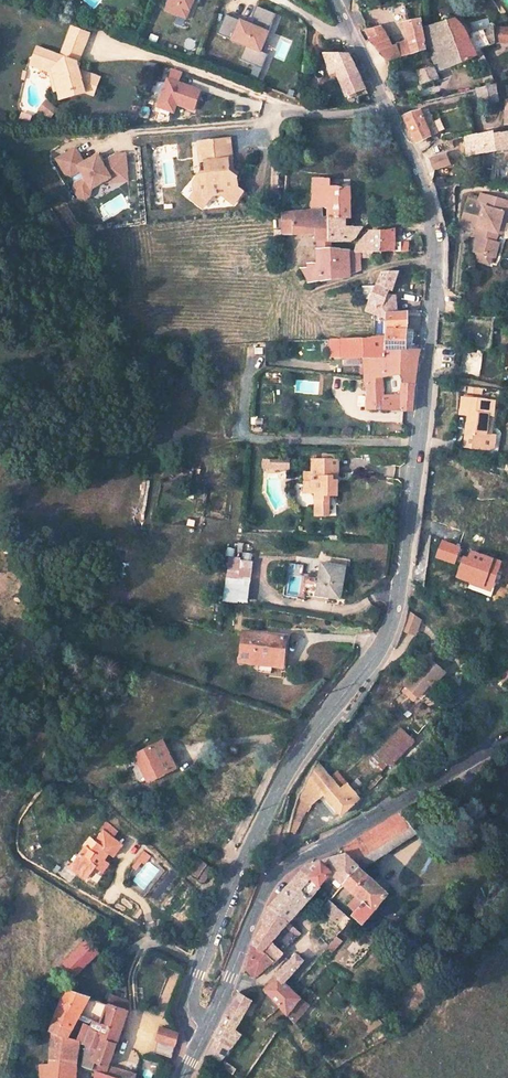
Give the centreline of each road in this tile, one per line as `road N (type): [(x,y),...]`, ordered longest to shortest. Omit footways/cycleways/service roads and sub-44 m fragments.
road 1 (tertiary): [(202,1032),(186,1007),(225,899),(296,759),(394,616),(436,261),(426,191),(390,112)]
road 2 (secondary): [(507,737),(277,876),(202,1032)]
road 3 (tertiary): [(390,112),(334,0)]

